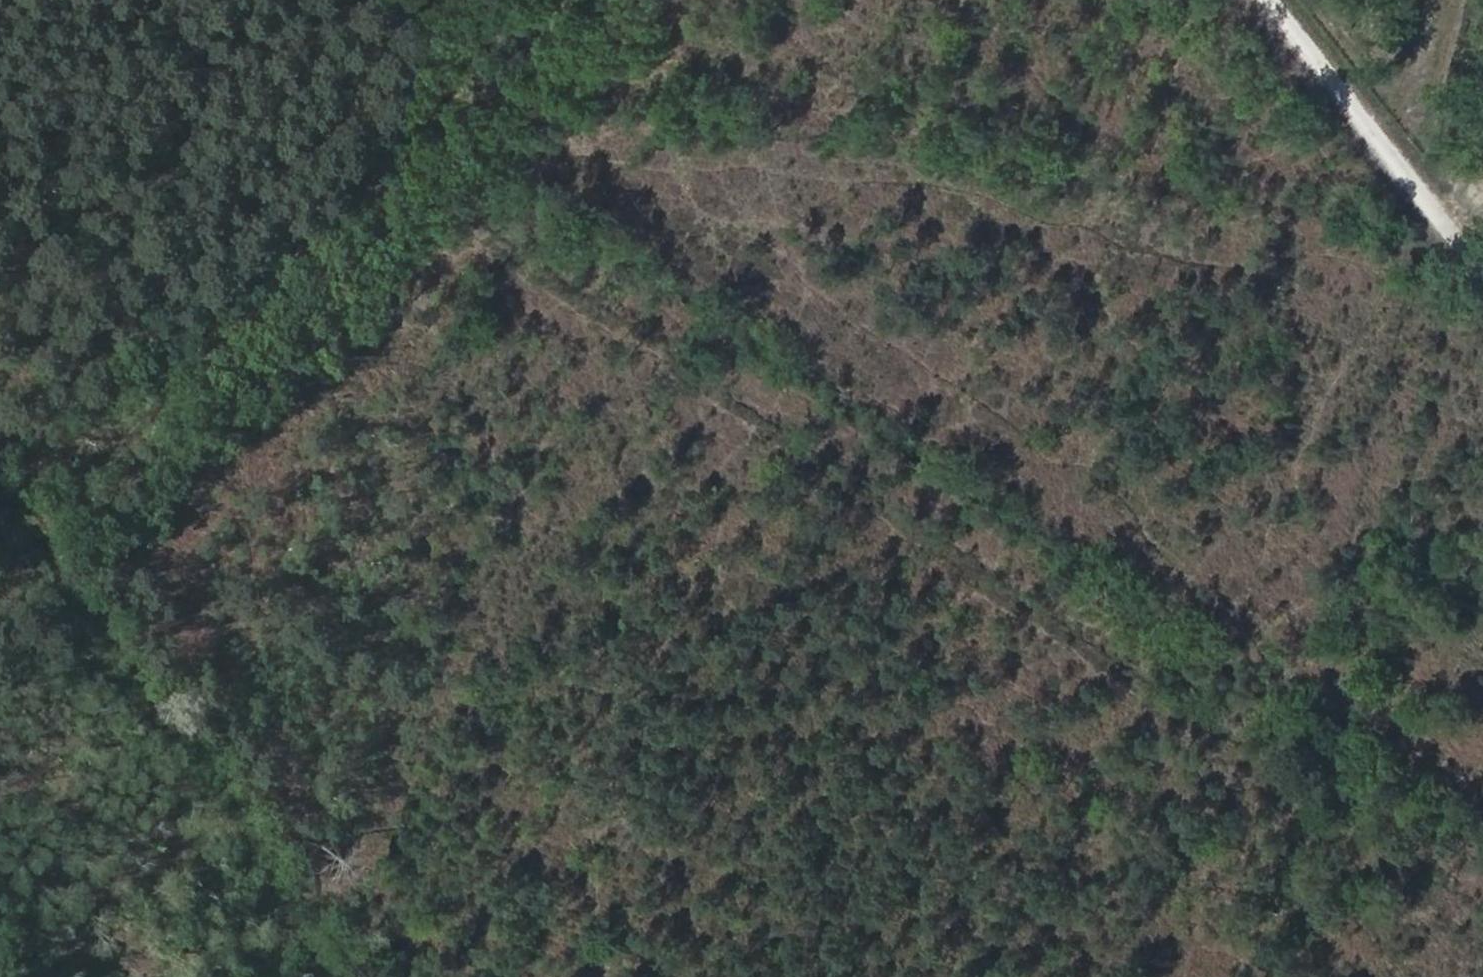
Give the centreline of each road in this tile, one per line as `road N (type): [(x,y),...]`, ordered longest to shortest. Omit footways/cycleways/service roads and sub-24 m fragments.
road 1 (track): [(1482,270),(1268,0)]

